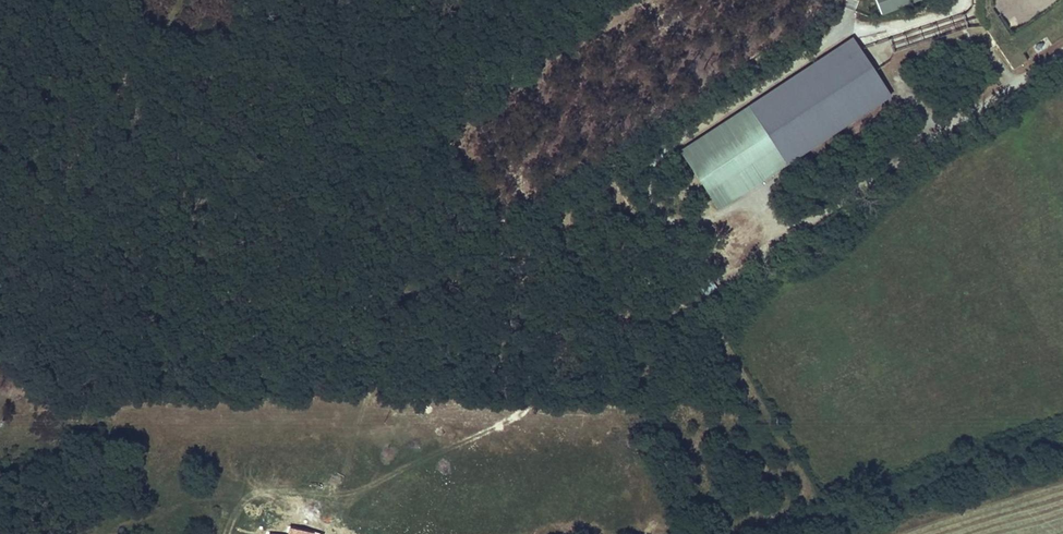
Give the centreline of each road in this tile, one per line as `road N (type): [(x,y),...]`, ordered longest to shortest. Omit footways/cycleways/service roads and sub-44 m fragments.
road 1 (unclassified): [(829,533),(1062,450)]

